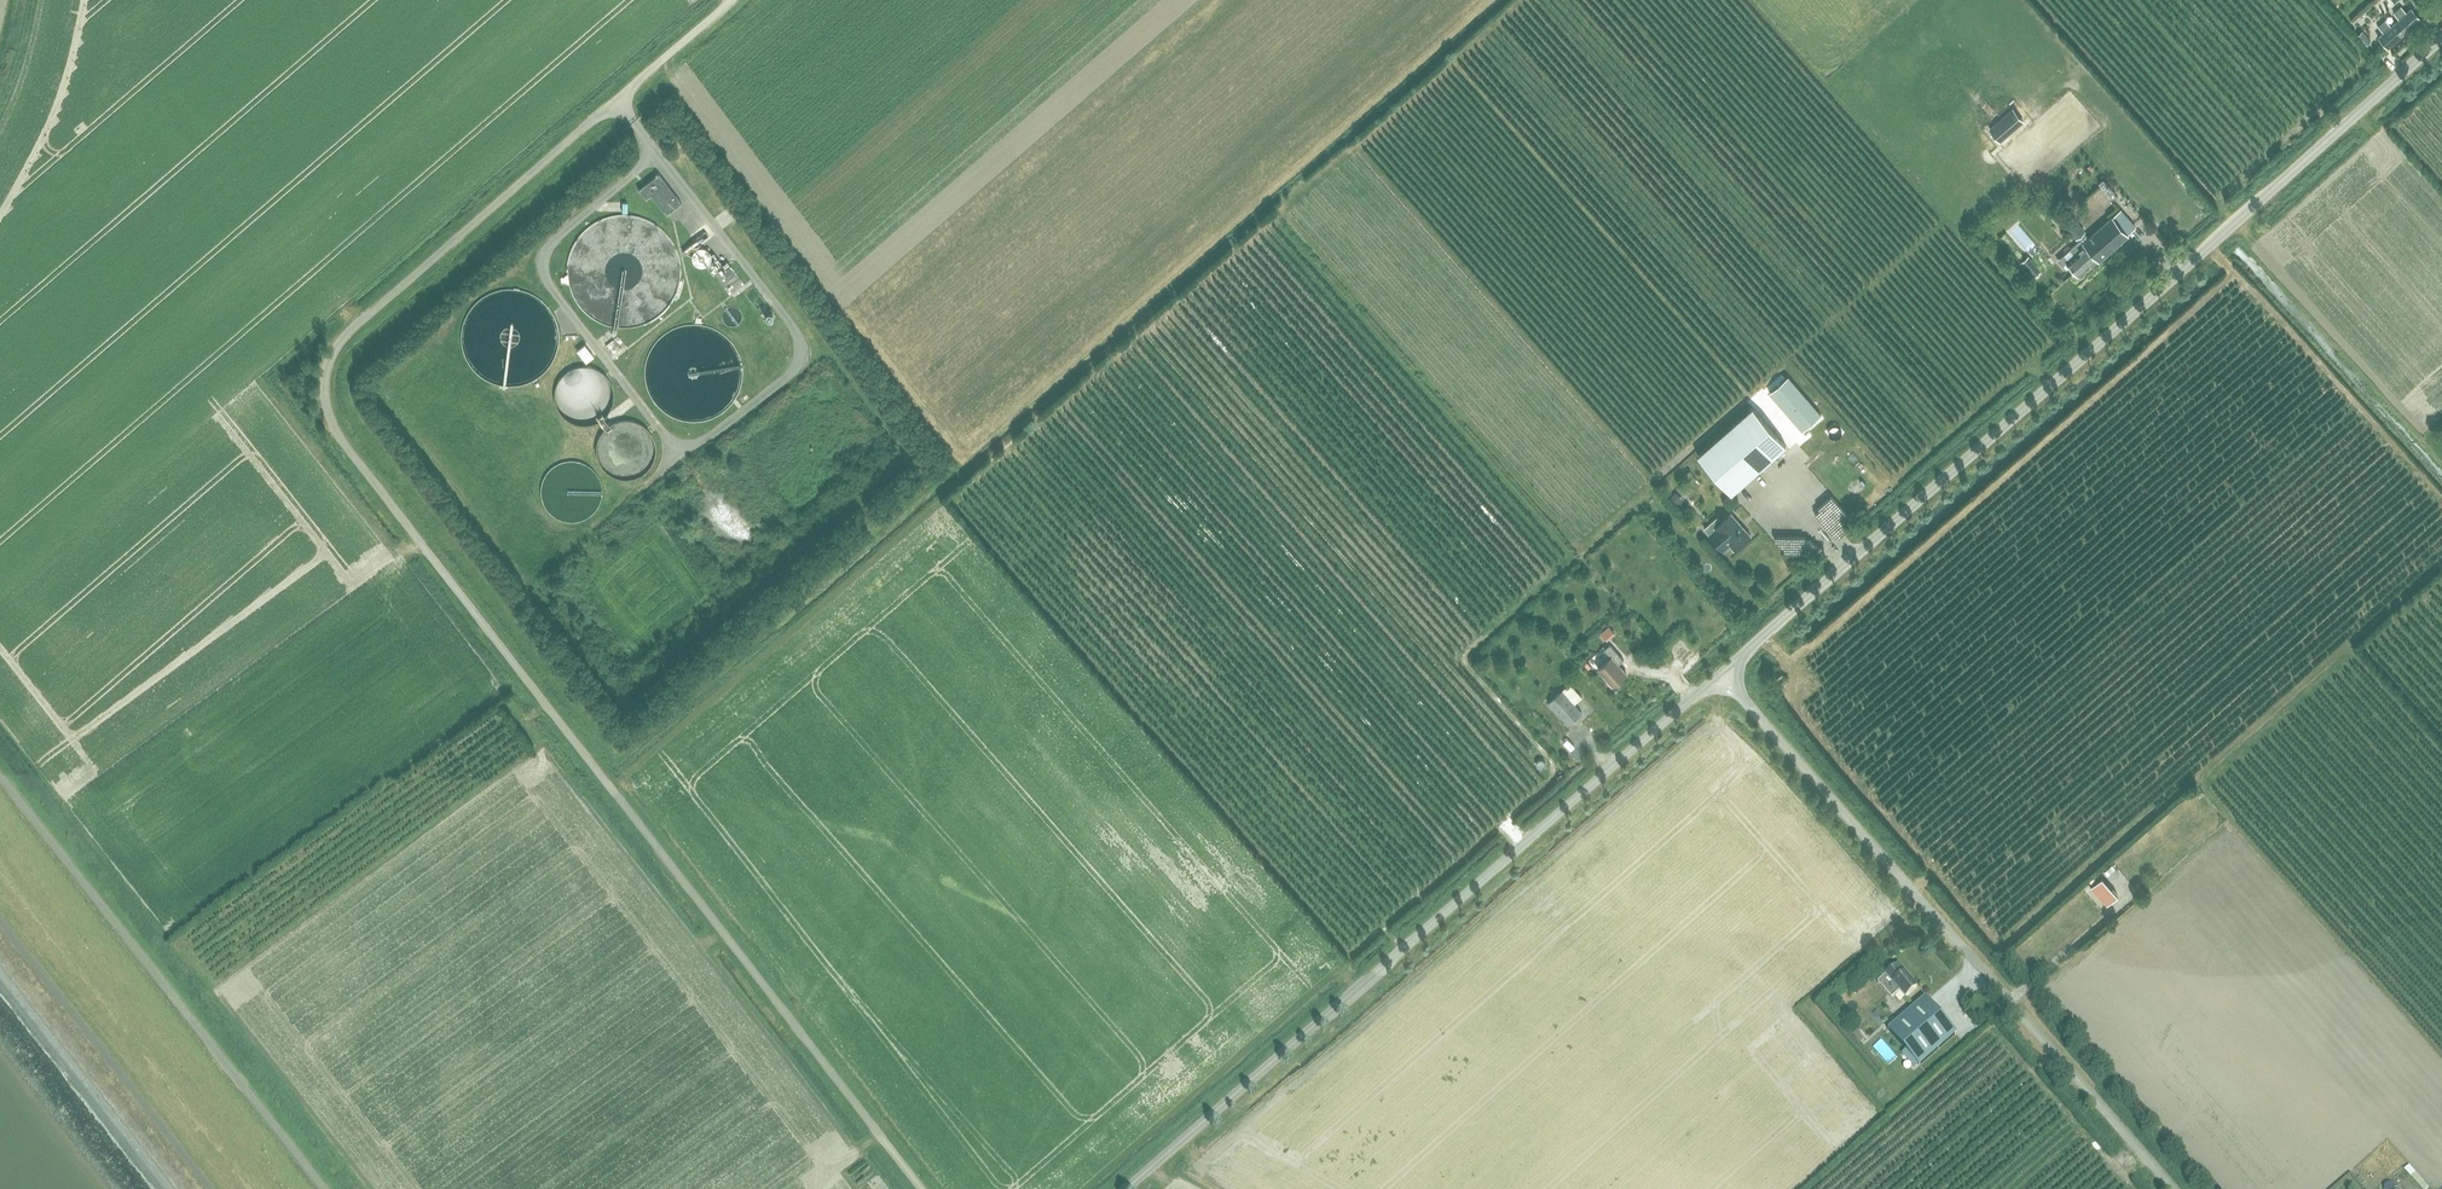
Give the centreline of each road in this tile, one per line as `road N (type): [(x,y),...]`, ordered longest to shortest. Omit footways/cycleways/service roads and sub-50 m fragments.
road 1 (unclassified): [(920,1188),(339,437),(325,392),(334,356),(358,324),(730,0)]
road 2 (unclassified): [(1722,672),(2441,41)]
road 3 (unclassified): [(1127,1188),(1722,672)]
road 4 (unclassified): [(2173,1188),(1722,672)]
road 5 (unclassified): [(323,1188),(0,774)]

